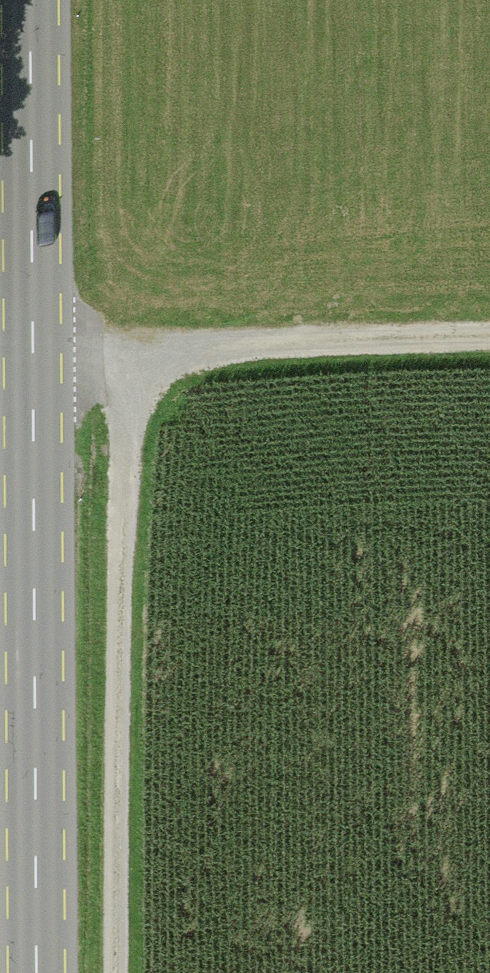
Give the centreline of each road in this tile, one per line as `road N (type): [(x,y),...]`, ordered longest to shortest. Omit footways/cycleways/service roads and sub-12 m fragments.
road 1 (secondary): [(38,972),(32,0)]
road 2 (track): [(127,357),(120,972)]
road 3 (track): [(0,345),(127,357),(489,336)]

